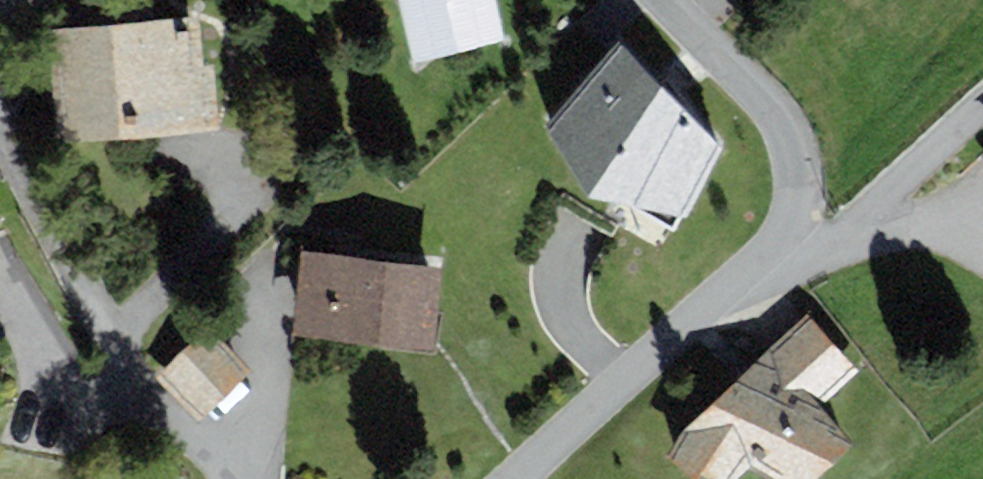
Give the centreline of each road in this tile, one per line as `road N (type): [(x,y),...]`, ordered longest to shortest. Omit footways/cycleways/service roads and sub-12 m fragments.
road 1 (residential): [(516,478),(773,245)]
road 2 (residential): [(773,245),(796,186),(793,140),(667,0)]
road 3 (residential): [(773,245),(828,244),(870,218),(982,106)]

